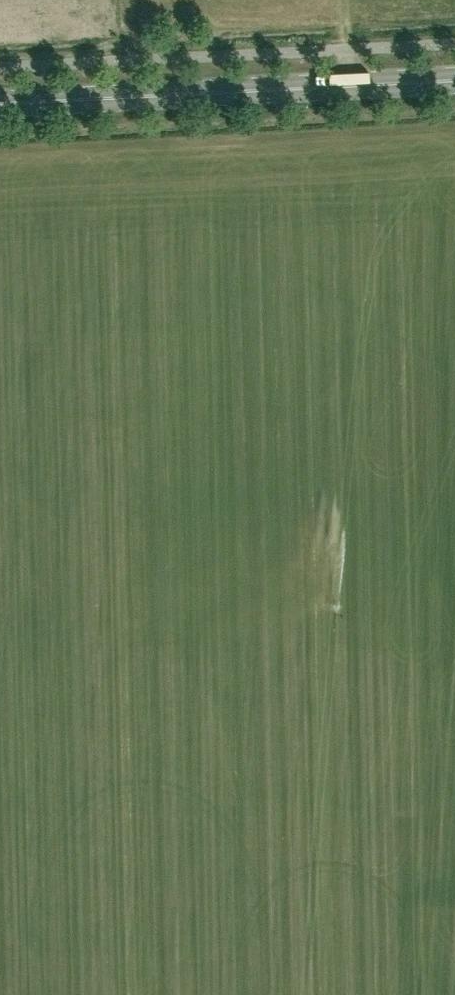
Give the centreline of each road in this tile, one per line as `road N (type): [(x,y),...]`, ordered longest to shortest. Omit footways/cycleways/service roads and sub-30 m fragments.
road 1 (tertiary): [(0,103),(454,82)]

